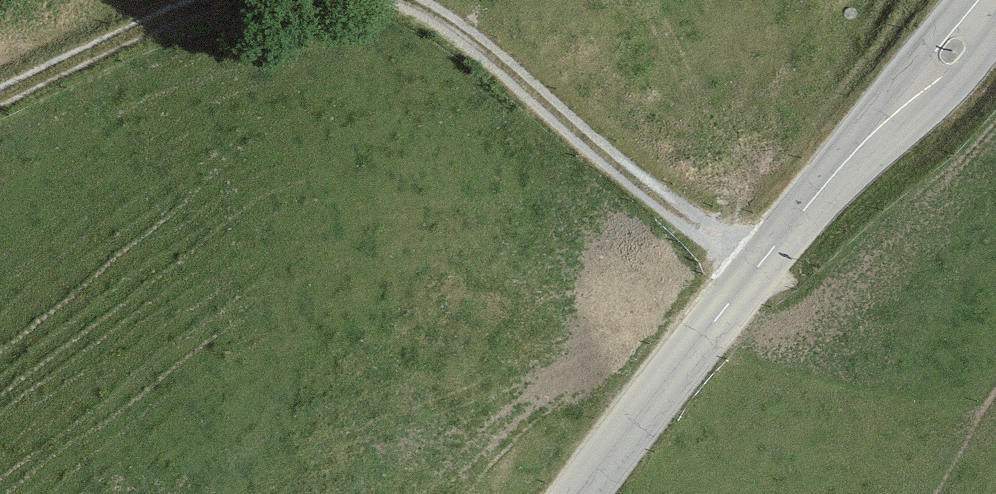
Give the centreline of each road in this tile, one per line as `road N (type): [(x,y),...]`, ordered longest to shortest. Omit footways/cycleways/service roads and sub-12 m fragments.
road 1 (tertiary): [(579,493),(755,264),(989,0)]
road 2 (track): [(755,264),(626,177),(451,23),(399,0)]
road 3 (track): [(225,0),(154,23),(0,99)]

